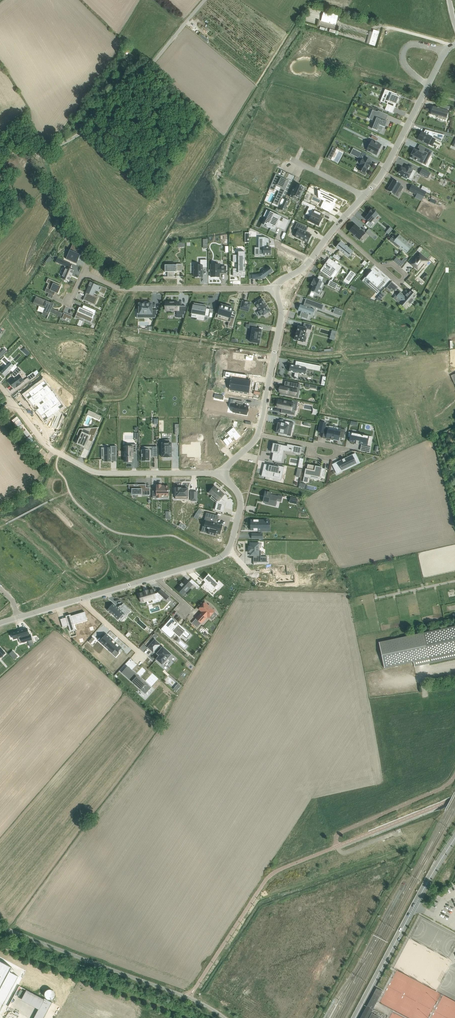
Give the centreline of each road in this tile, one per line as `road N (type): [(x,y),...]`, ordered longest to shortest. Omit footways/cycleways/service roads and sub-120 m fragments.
road 1 (unclassified): [(0,134),(21,119),(43,153),(83,133),(205,0)]
road 2 (residential): [(0,387),(43,442),(96,472),(222,472)]
road 3 (unclassified): [(223,1017),(0,925)]
road 4 (tertiary): [(454,837),(354,1017)]
road 5 (residential): [(83,273),(126,289),(275,288)]
road 6 (residential): [(275,288),(282,313),(258,435)]
road 7 (residential): [(428,84),(364,195)]
road 8 (residential): [(84,598),(174,684)]

